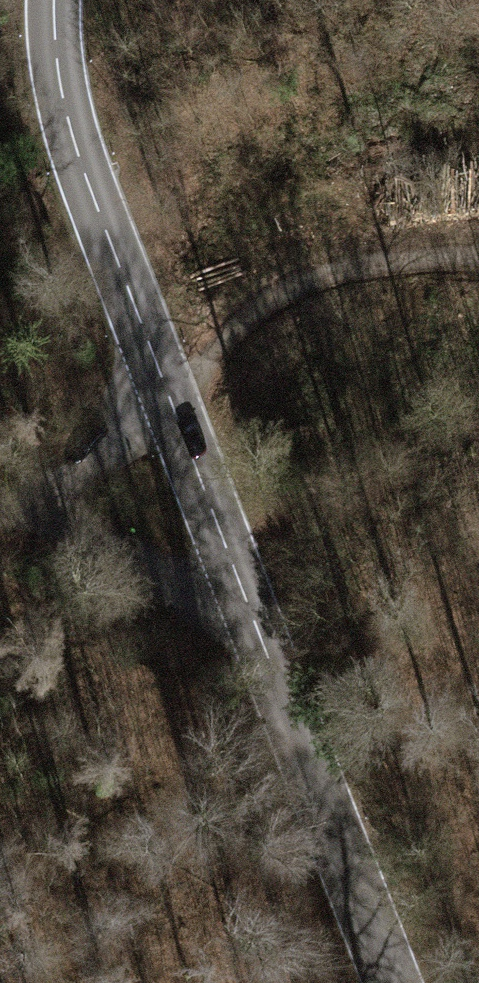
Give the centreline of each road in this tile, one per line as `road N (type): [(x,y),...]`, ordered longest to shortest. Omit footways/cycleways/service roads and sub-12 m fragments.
road 1 (unclassified): [(56,0),(68,121),(163,400),(392,982)]
road 2 (track): [(478,256),(381,260),(287,288),(234,326),(163,400)]
road 3 (track): [(8,511),(246,613)]
road 4 (track): [(0,510),(98,455),(163,400)]

